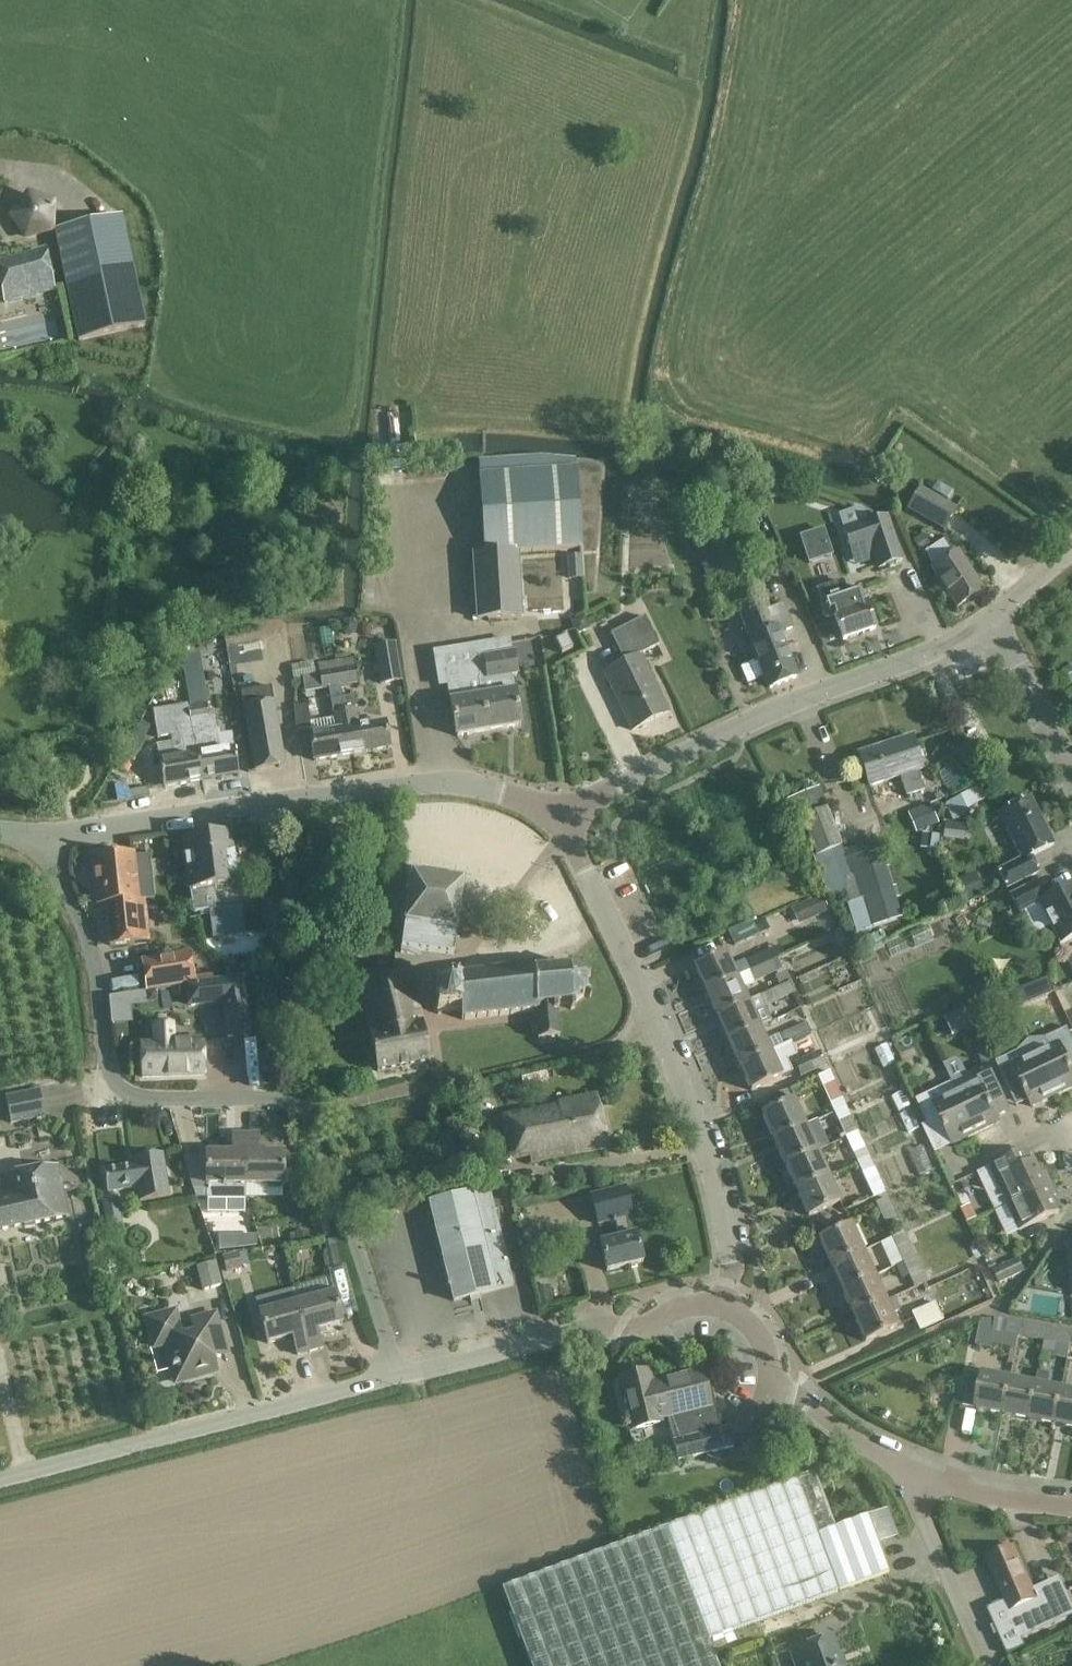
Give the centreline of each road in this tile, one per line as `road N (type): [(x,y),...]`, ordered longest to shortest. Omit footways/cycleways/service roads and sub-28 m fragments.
road 1 (residential): [(54,843),(61,890),(94,973),(105,1070),(130,1100),(310,1114),(358,1250),(389,1376)]
road 2 (residential): [(567,819),(479,784),(380,784),(54,843)]
road 3 (residential): [(727,1306),(732,1264),(712,1173),(665,1032),(567,819)]
road 4 (residential): [(567,819),(620,784),(738,727),(934,650),(993,617)]
road 5 (residential): [(0,1482),(389,1376)]
road 6 (residential): [(389,1376),(589,1325),(635,1330)]
road 7 (unclassified): [(984,1665),(911,1477)]
road 8 (residential): [(1071,771),(993,617)]
road 9 (residential): [(911,1477),(772,1386)]
road 10 (residential): [(1071,1508),(911,1477)]

